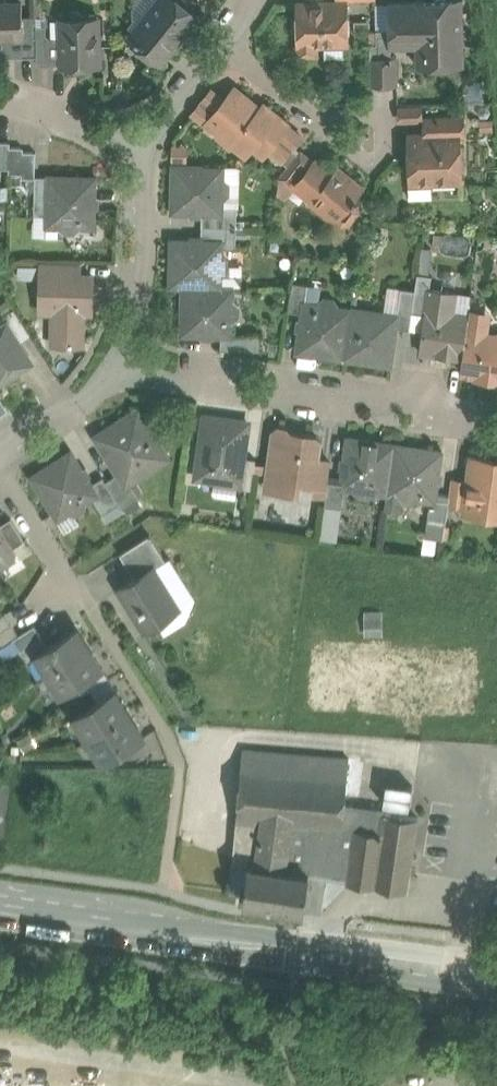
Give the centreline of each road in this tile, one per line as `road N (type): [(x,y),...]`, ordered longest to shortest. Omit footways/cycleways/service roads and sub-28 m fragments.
road 1 (secondary): [(0,912),(496,978)]
road 2 (residential): [(496,420),(126,372)]
road 3 (residential): [(141,143),(126,372)]
road 4 (residential): [(391,153),(331,127),(222,40)]
road 5 (residential): [(126,372),(75,418),(1,464)]
road 6 (residential): [(86,594),(1,464)]
road 7 (residential): [(141,143),(0,103)]
road 8 (residential): [(222,40),(141,143)]

